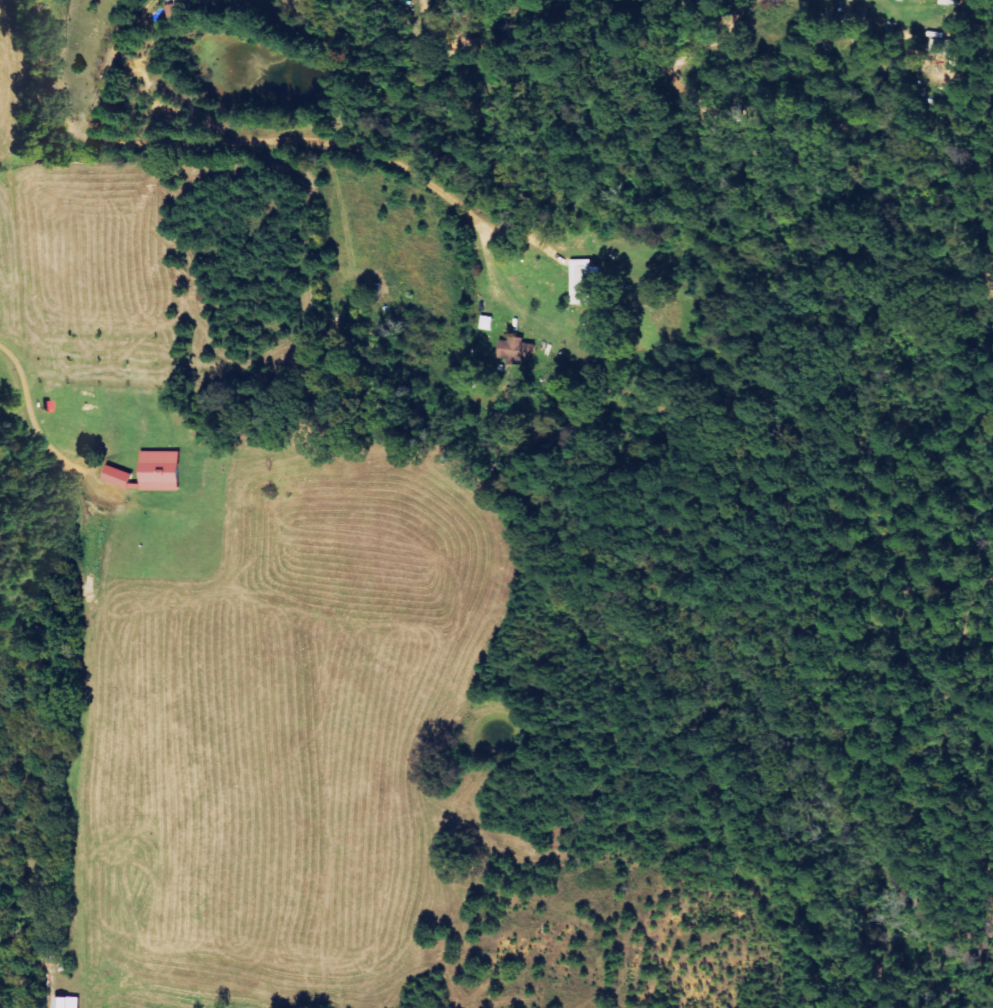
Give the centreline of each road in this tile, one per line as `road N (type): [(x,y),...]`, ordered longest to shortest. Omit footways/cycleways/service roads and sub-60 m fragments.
road 1 (residential): [(527,307),(380,135),(319,99),(92,125),(41,74),(16,0)]
road 2 (residential): [(328,105),(553,0)]

